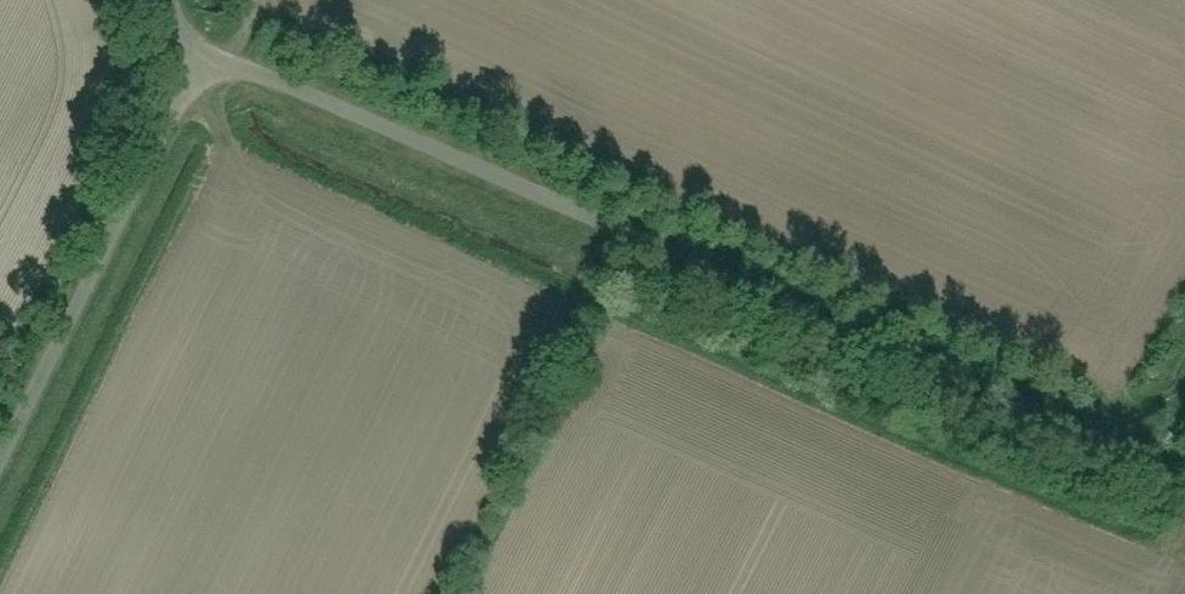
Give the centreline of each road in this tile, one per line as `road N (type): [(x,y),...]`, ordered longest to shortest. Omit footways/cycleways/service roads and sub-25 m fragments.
road 1 (unclassified): [(213,45),(1184,482)]
road 2 (unclassified): [(213,45),(0,478)]

